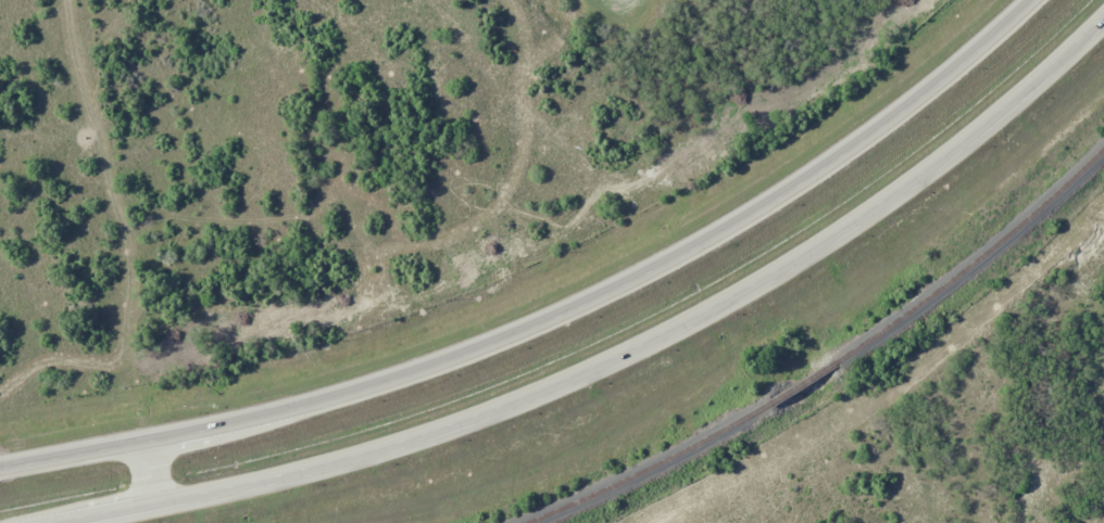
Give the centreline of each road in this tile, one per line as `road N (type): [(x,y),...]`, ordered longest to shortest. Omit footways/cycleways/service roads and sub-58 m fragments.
road 1 (trunk): [(1031,0),(955,76),(786,201),(586,308),(301,411),(0,469)]
road 2 (trunk): [(80,522),(288,486),(566,391),(819,259),(1013,117),(1103,36)]

